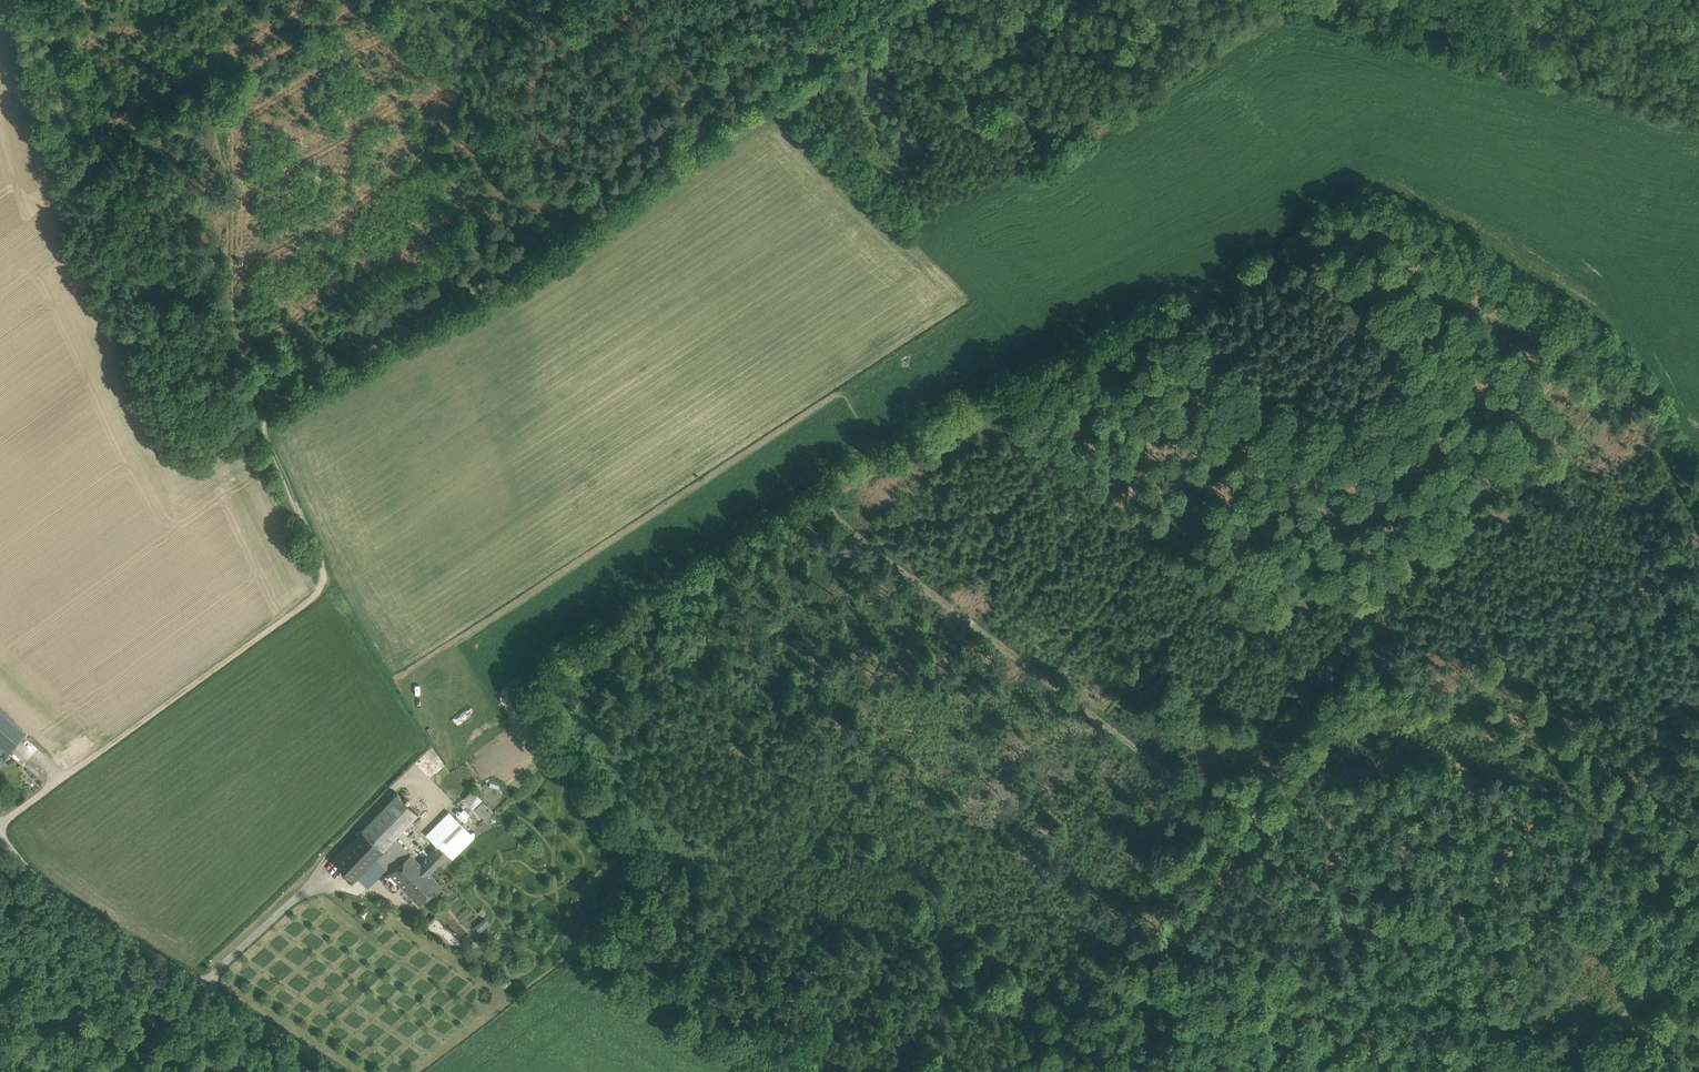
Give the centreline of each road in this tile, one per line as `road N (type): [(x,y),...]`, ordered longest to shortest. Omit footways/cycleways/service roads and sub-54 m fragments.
road 1 (track): [(738,0),(731,35),(651,162),(558,241),(273,408),(266,442),(326,575),(319,592),(59,779)]
road 2 (track): [(820,511),(1565,1071)]
road 3 (track): [(830,0),(1012,116),(1065,160),(1295,0)]
road 4 (unclassified): [(339,1071),(48,891),(0,836)]
road 5 (track): [(1575,1071),(1698,921)]
road 6 (track): [(572,955),(417,1071)]
road 7 (track): [(1153,975),(1286,1071)]

